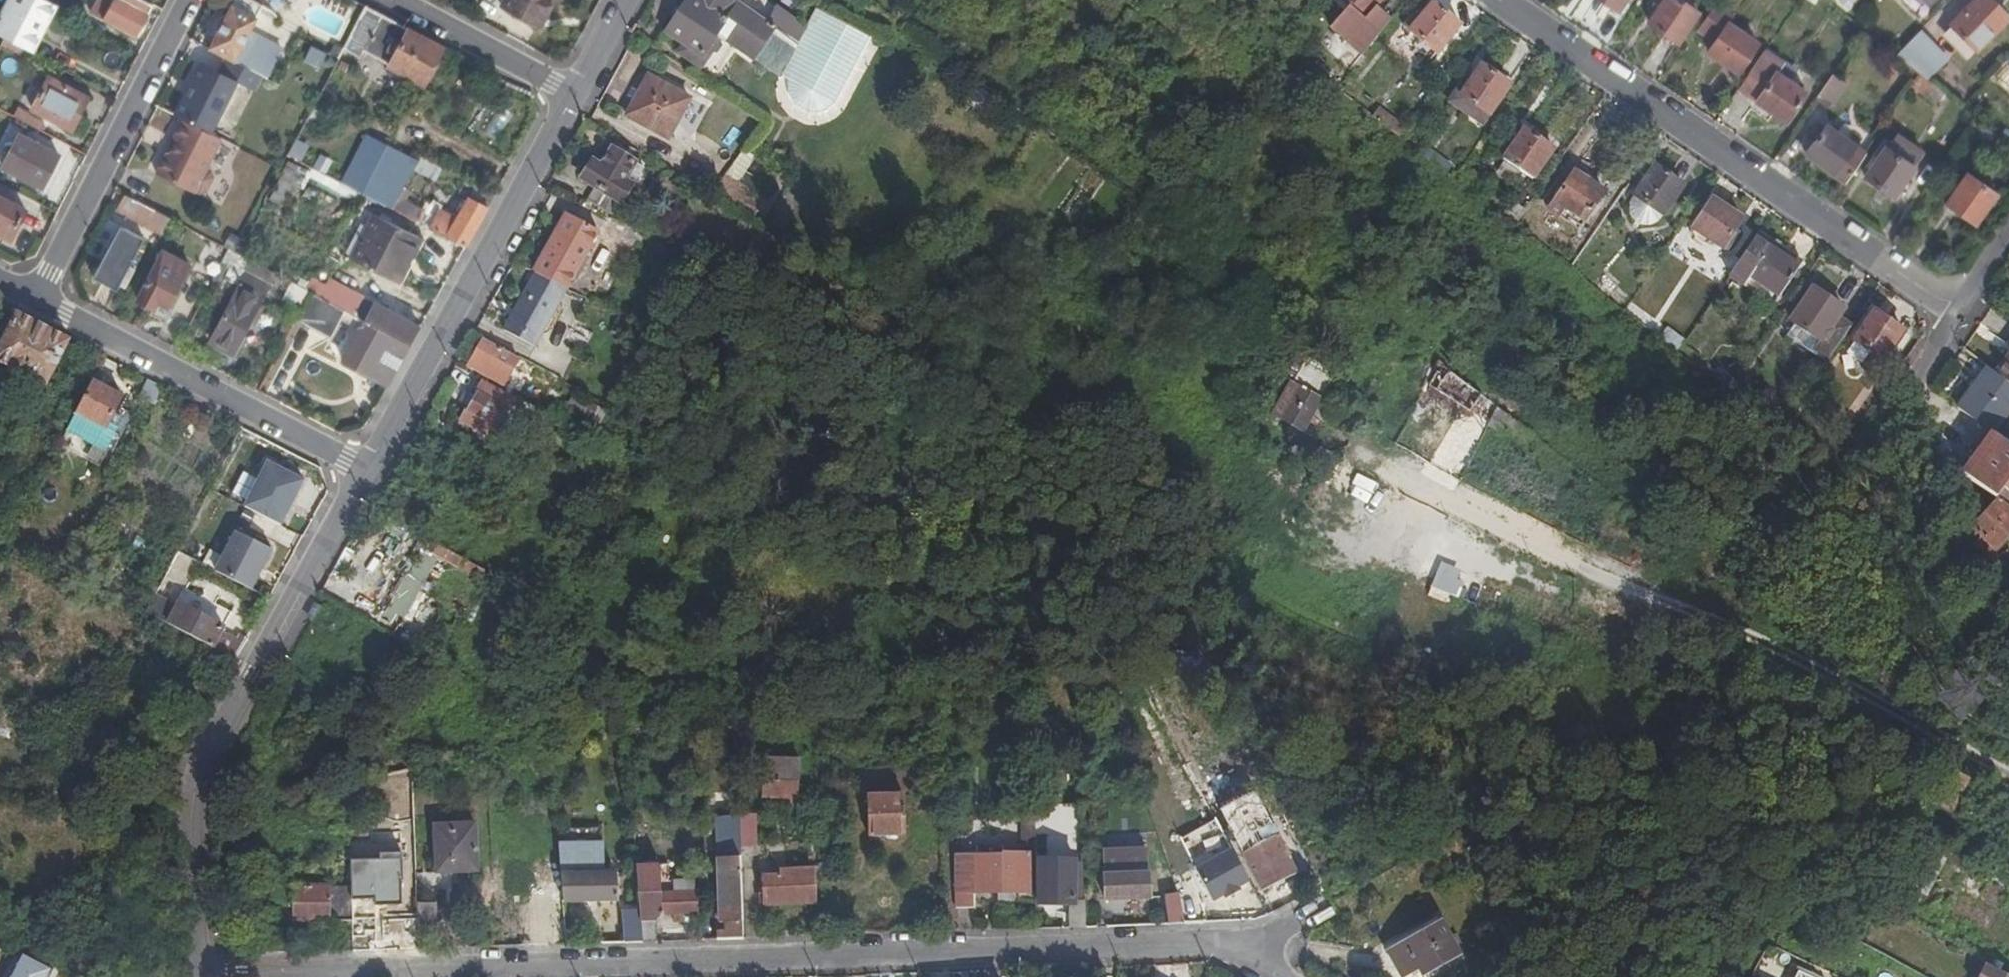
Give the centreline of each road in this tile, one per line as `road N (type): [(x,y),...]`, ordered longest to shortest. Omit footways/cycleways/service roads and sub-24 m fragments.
road 1 (residential): [(183,976),(903,950),(1238,950)]
road 2 (residential): [(1356,458),(1775,655),(2008,778)]
road 3 (residential): [(1952,313),(1499,0)]
road 4 (unclassified): [(183,976),(194,927),(190,816),(207,754),(365,470)]
road 5 (unclassified): [(365,470),(573,92)]
road 6 (residential): [(365,470),(33,300)]
road 7 (residential): [(33,300),(185,0)]
road 8 (residential): [(573,92),(396,0)]

